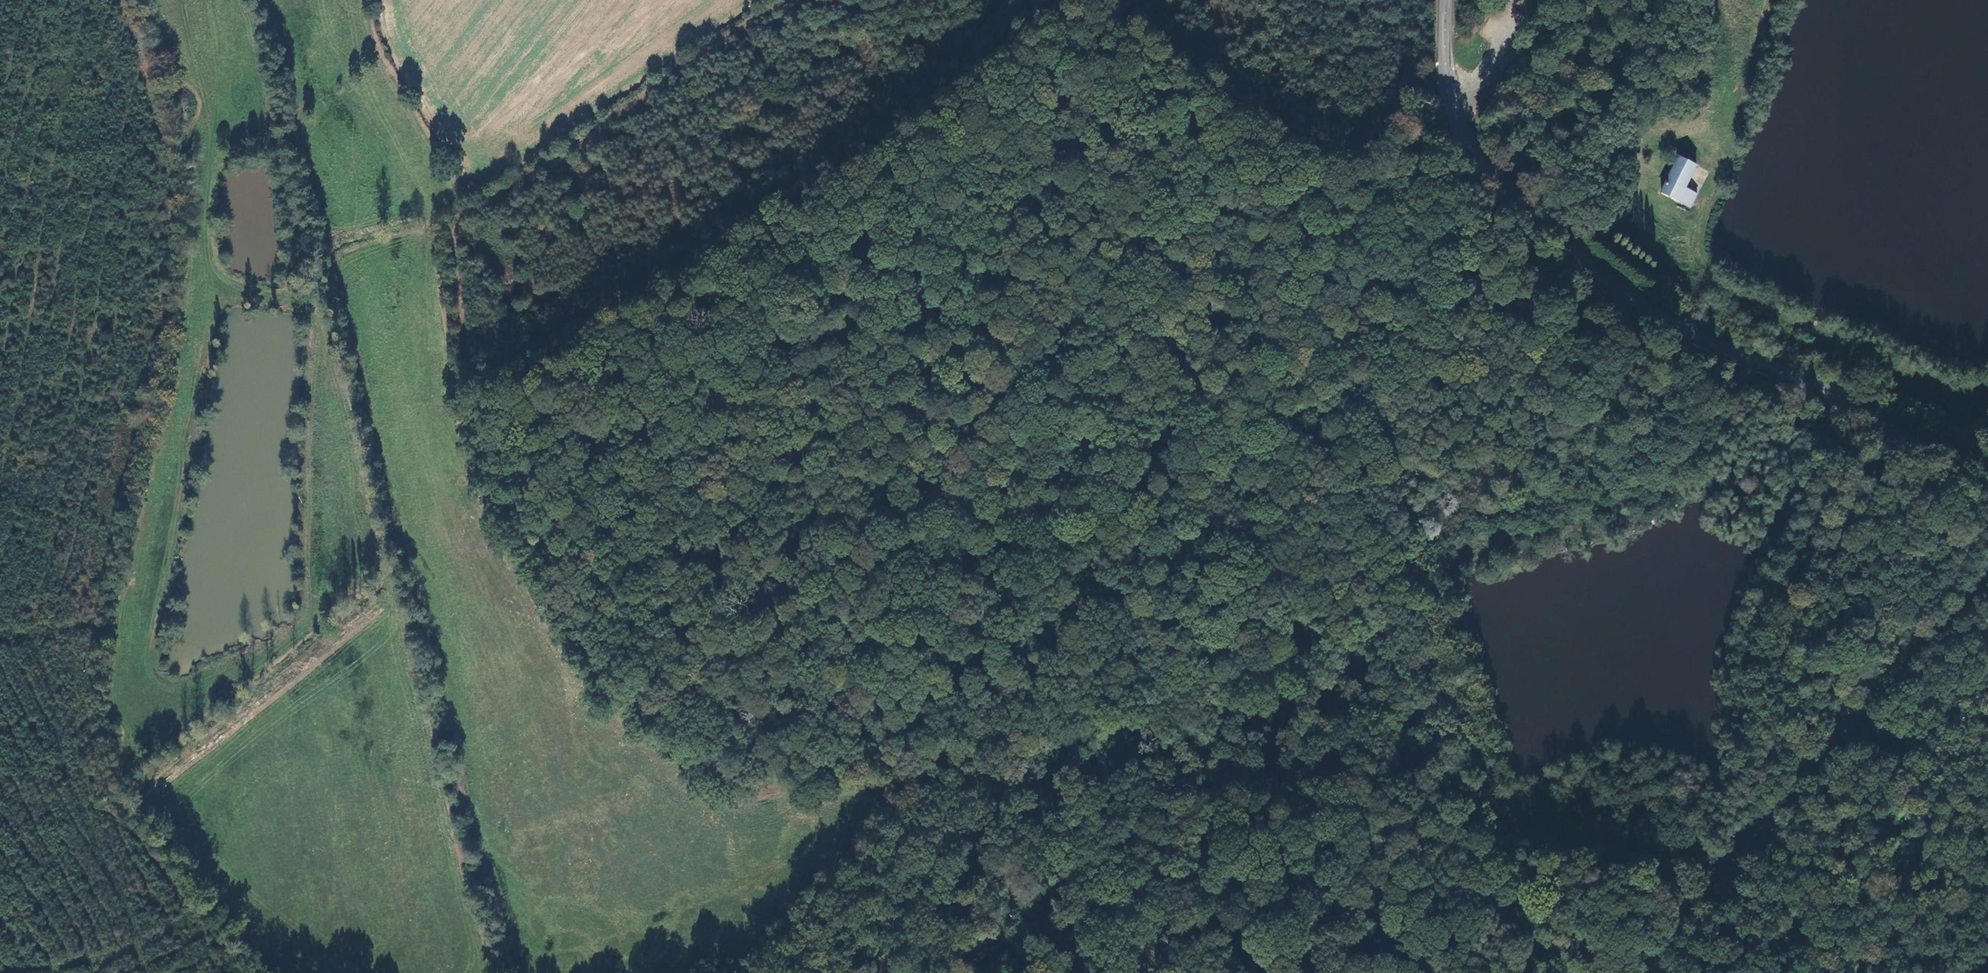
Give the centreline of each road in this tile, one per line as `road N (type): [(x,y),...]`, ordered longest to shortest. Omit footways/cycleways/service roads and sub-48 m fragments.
road 1 (tertiary): [(1446,0),(1448,87),(1461,132),(1512,195),(1593,267),(1688,332),(1987,462)]
road 2 (track): [(1874,703),(1749,847)]
road 3 (track): [(1971,593),(1874,703)]

